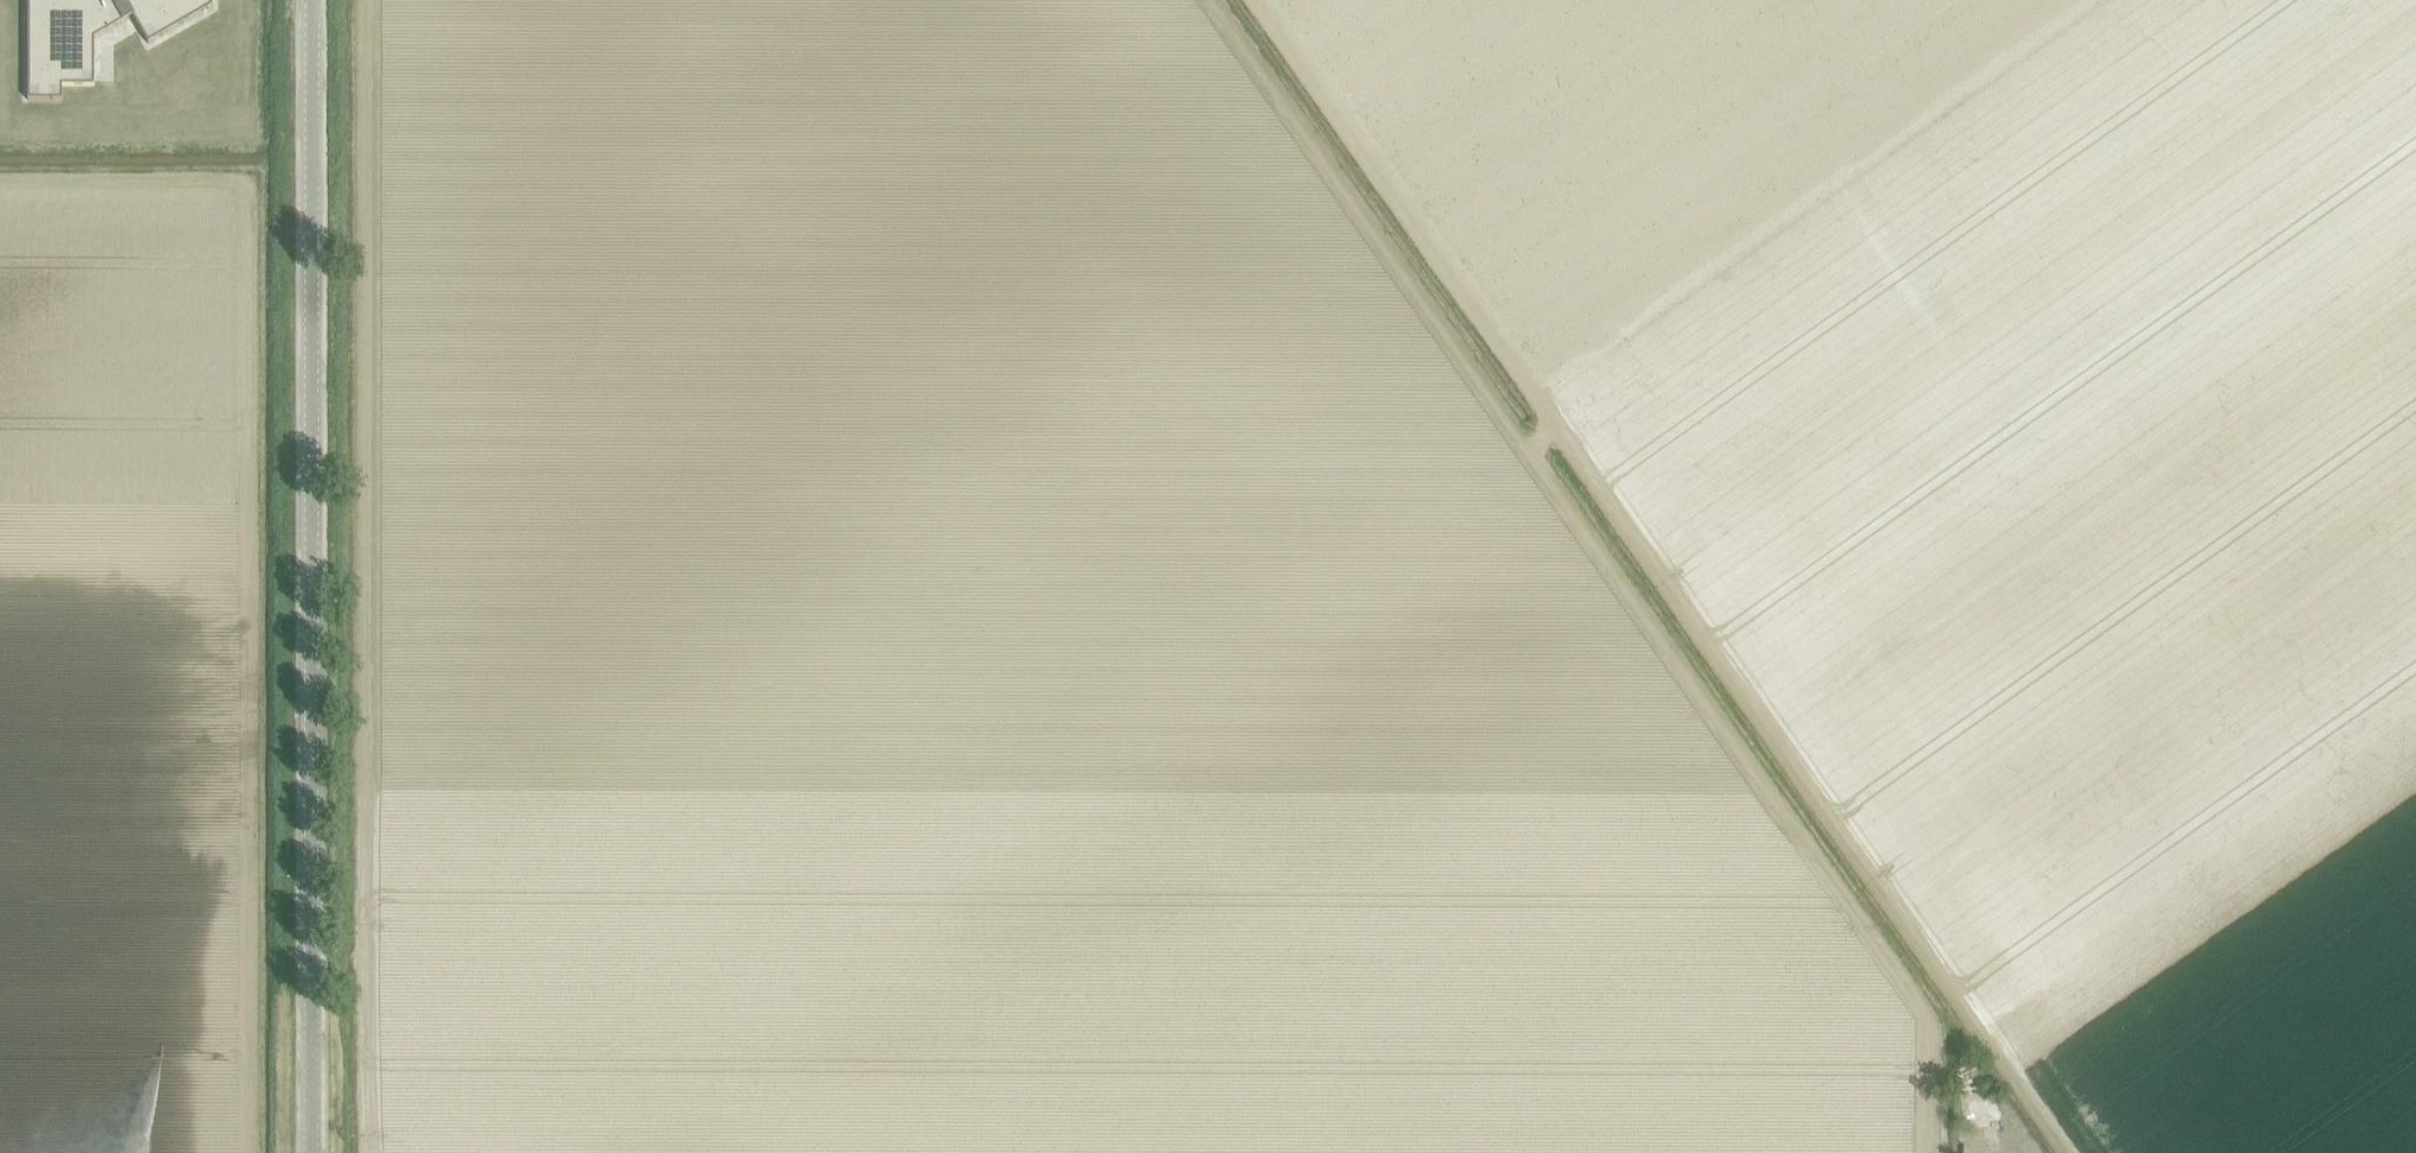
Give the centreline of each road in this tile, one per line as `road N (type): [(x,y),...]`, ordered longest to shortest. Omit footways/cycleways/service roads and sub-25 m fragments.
road 1 (unclassified): [(311,1152),(311,0)]

